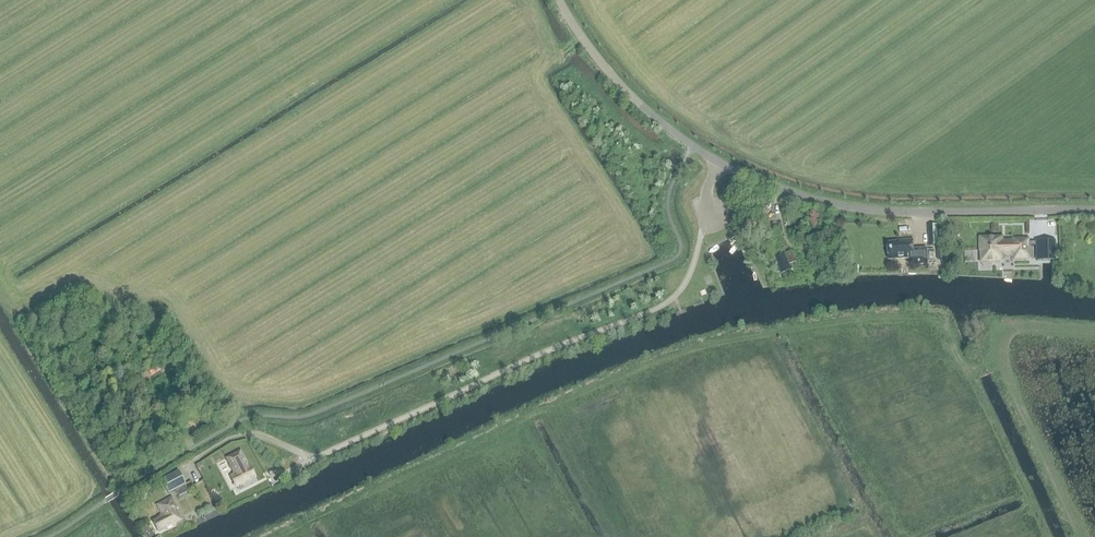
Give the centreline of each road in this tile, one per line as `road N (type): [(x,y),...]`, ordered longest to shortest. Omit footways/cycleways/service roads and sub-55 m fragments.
road 1 (unclassified): [(1094,210),(892,215),(786,194),(695,146),(644,107),(608,71),(559,0)]

